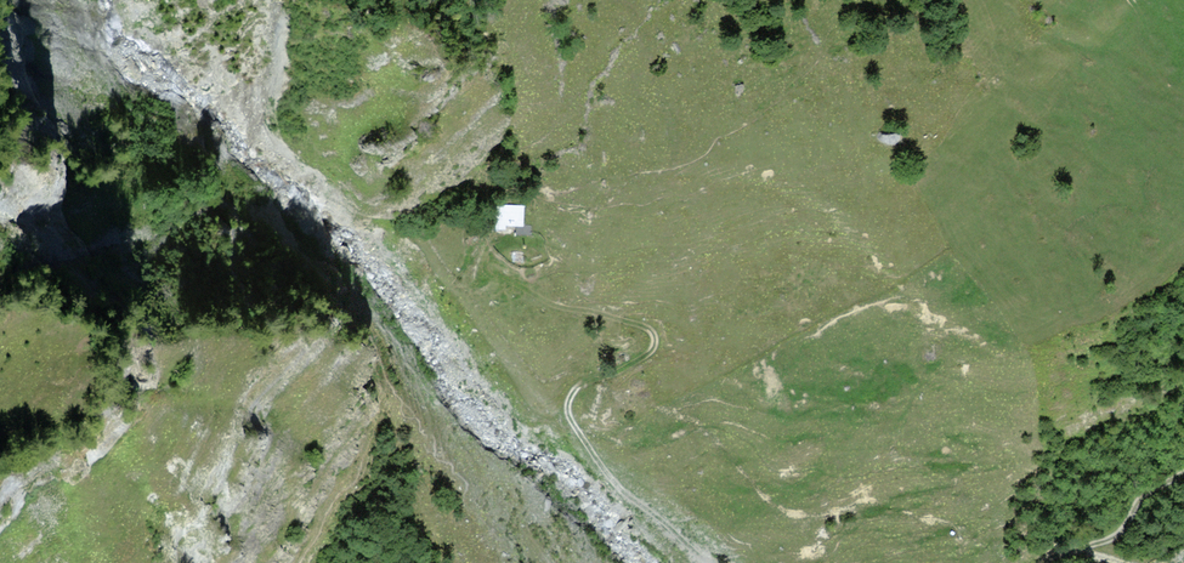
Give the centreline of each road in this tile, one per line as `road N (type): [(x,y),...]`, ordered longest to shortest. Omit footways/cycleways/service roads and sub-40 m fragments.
road 1 (track): [(702,562),(613,489),(565,407),(581,384),(644,358),(654,335),(552,308),(511,277),(488,243)]
road 2 (track): [(1183,475),(1148,493),(1099,544),(1047,562)]

